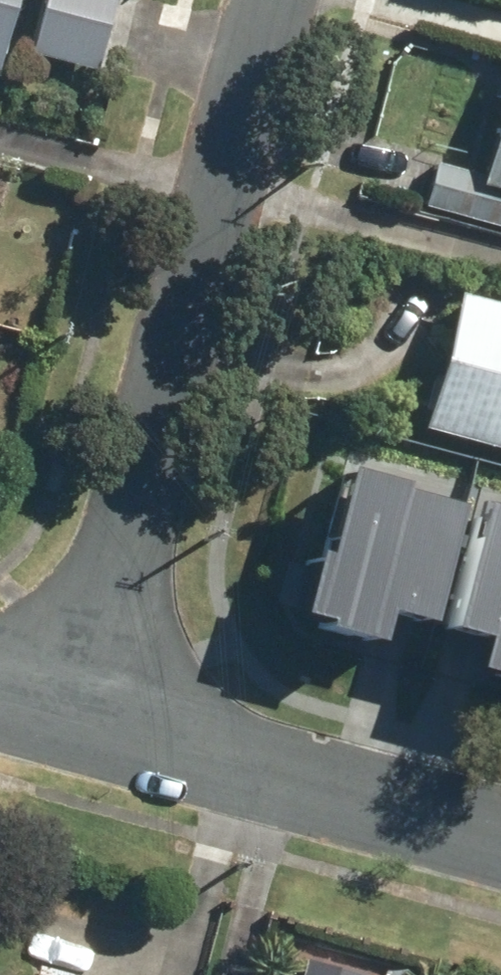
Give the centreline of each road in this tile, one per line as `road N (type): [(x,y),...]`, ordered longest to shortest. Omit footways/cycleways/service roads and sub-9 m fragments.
road 1 (residential): [(85,723),(273,0)]
road 2 (residential): [(85,723),(500,841)]

